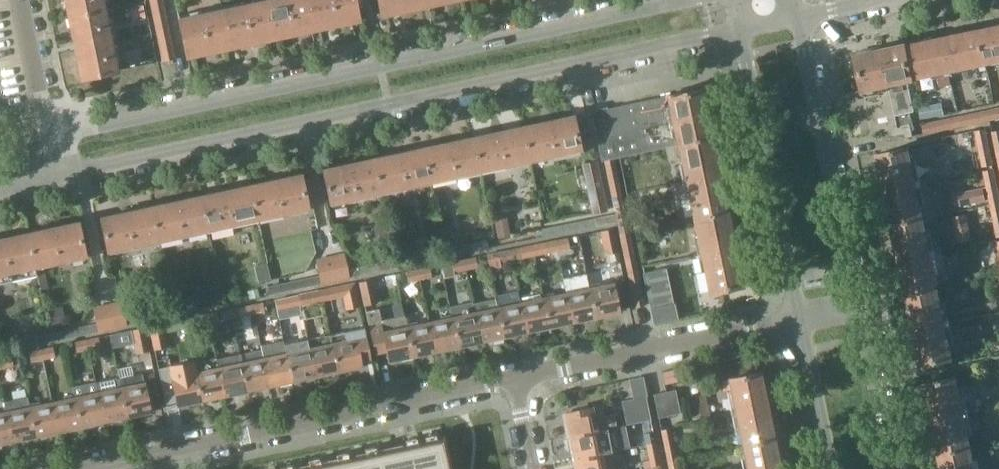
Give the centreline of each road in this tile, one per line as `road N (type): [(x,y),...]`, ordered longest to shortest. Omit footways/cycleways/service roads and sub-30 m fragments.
road 1 (unclassified): [(61,178),(736,33)]
road 2 (unclassified): [(698,0),(52,136)]
road 3 (unclassified): [(92,468),(512,380)]
road 4 (tertiary): [(858,305),(800,18)]
road 5 (unclassified): [(512,380),(798,318)]
road 6 (tertiary): [(736,33),(798,318)]
road 7 (tertiary): [(893,468),(858,305)]
road 8 (tertiary): [(798,318),(830,468)]
road 9 (residential): [(52,136),(23,0)]

